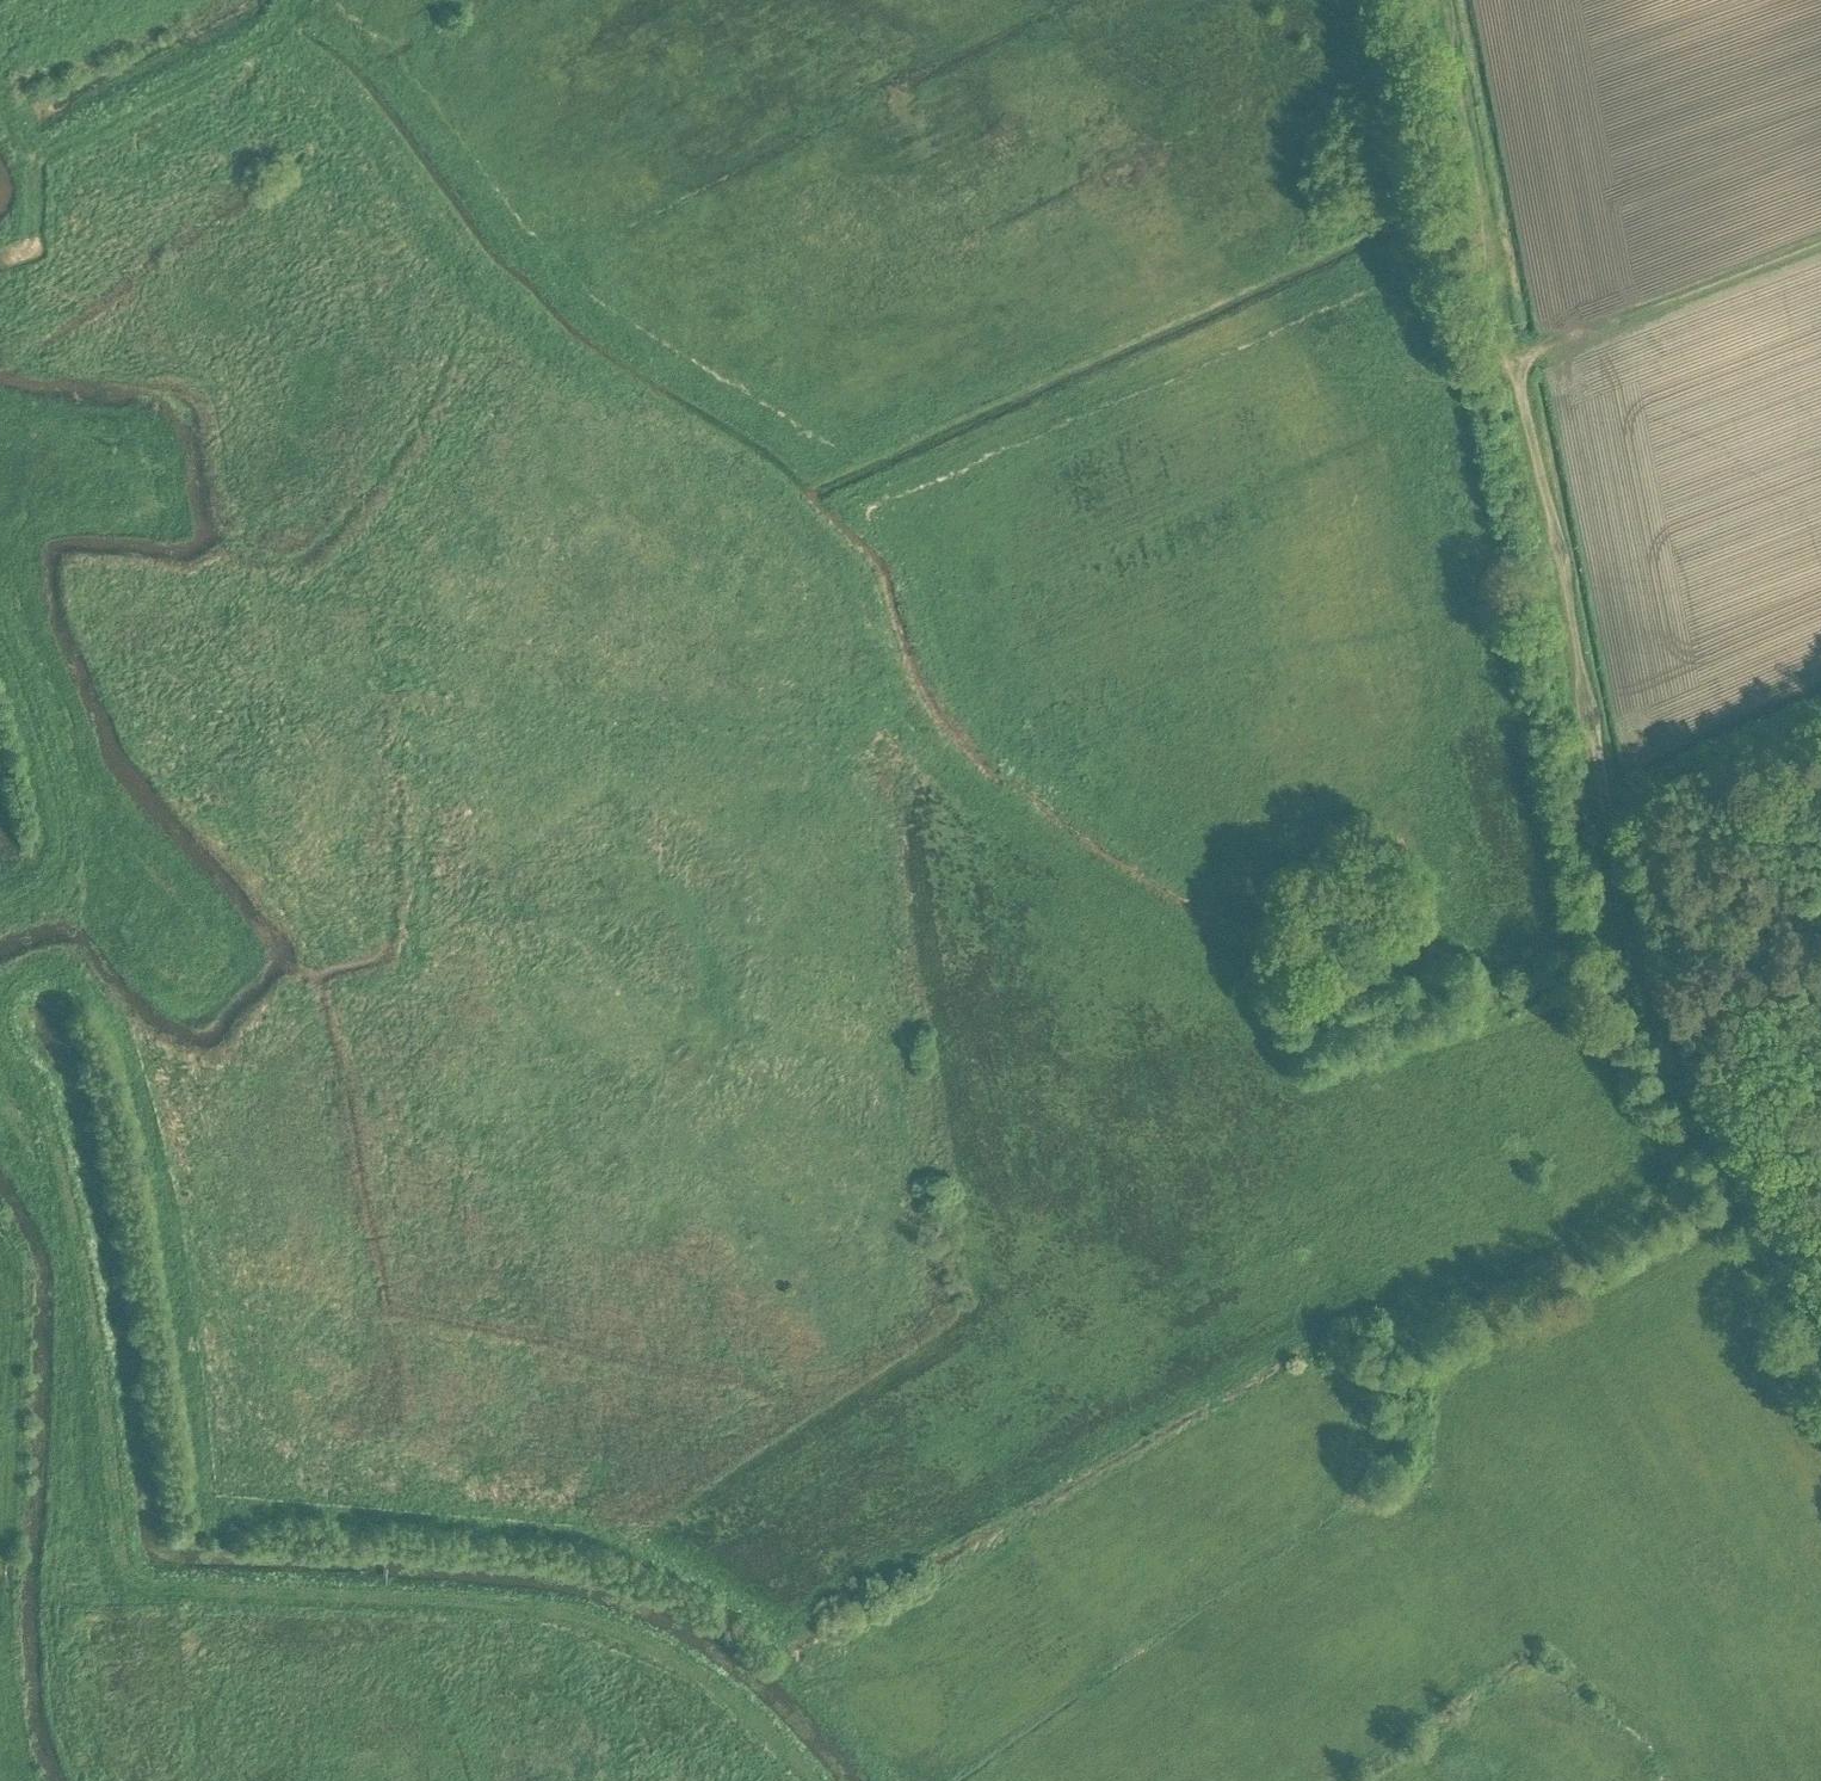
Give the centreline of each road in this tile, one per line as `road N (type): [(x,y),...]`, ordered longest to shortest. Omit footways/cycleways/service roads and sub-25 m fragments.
road 1 (track): [(1820,1334),(1676,1052),(1625,925),(1517,359)]
road 2 (track): [(1517,359),(1443,0)]
road 3 (track): [(1517,359),(1820,241)]

